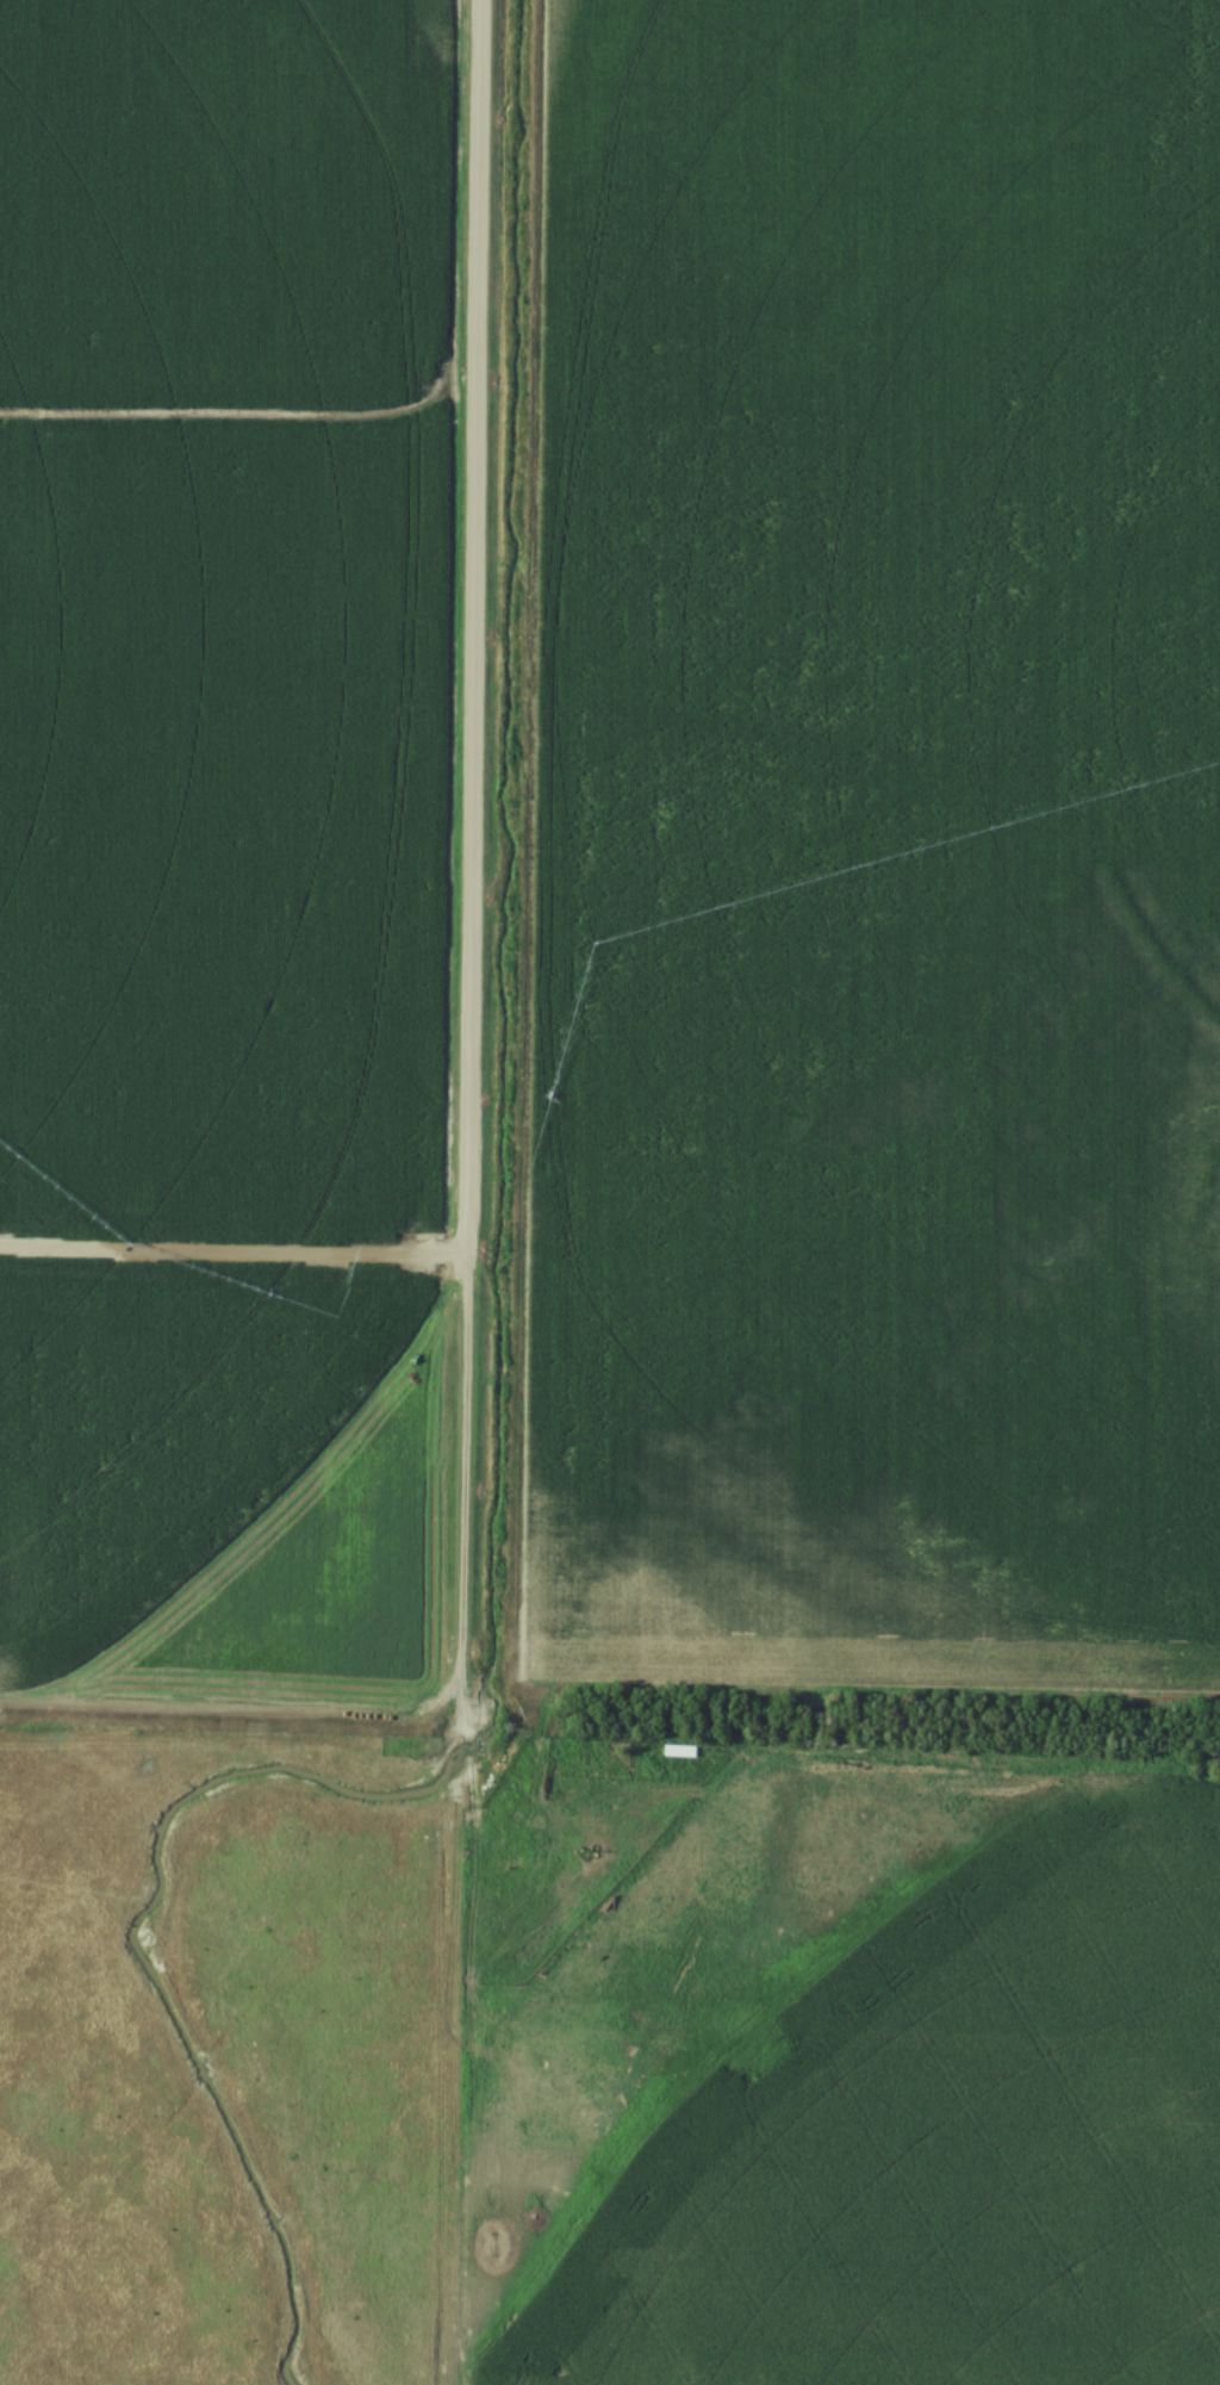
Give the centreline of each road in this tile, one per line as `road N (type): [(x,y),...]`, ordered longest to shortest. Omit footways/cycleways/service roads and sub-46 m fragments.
road 1 (residential): [(441,1254),(459,1230),(474,0)]

